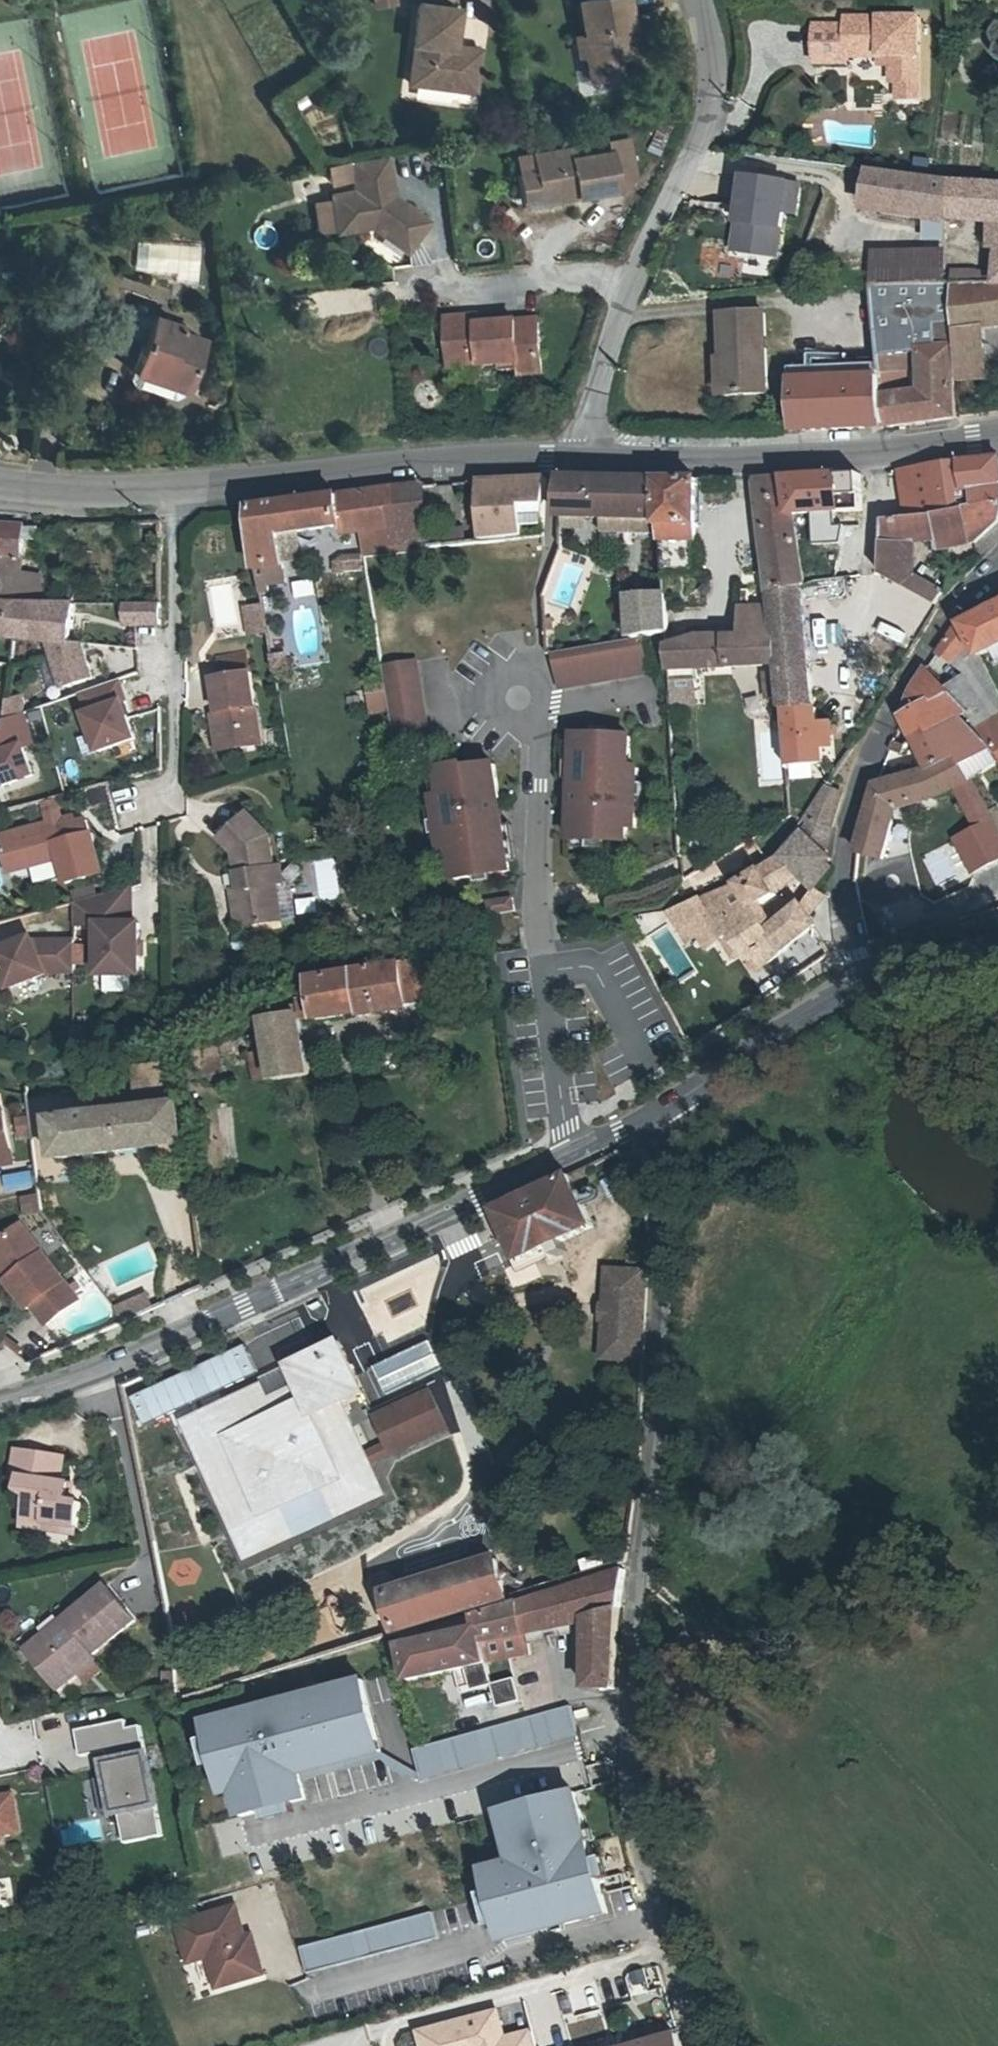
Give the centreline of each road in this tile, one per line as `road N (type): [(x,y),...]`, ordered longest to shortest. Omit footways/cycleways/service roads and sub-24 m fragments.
road 1 (residential): [(664,1110),(664,1430),(637,1735),(700,2045)]
road 2 (residential): [(0,1404),(245,1305),(573,1150)]
road 3 (tertiary): [(0,479),(167,485),(581,452)]
road 4 (residential): [(573,1150),(538,938),(535,653)]
road 5 (residential): [(695,0),(711,79),(704,131),(626,285),(581,452)]
road 6 (residential): [(997,563),(899,687),(855,790),(857,978)]
road 7 (tertiary): [(581,452),(853,452),(997,436)]
road 8 (track): [(141,804),(172,802),(167,485)]
road 9 (residential): [(664,1110),(857,978)]
road 10 (residential): [(857,978),(997,948)]

